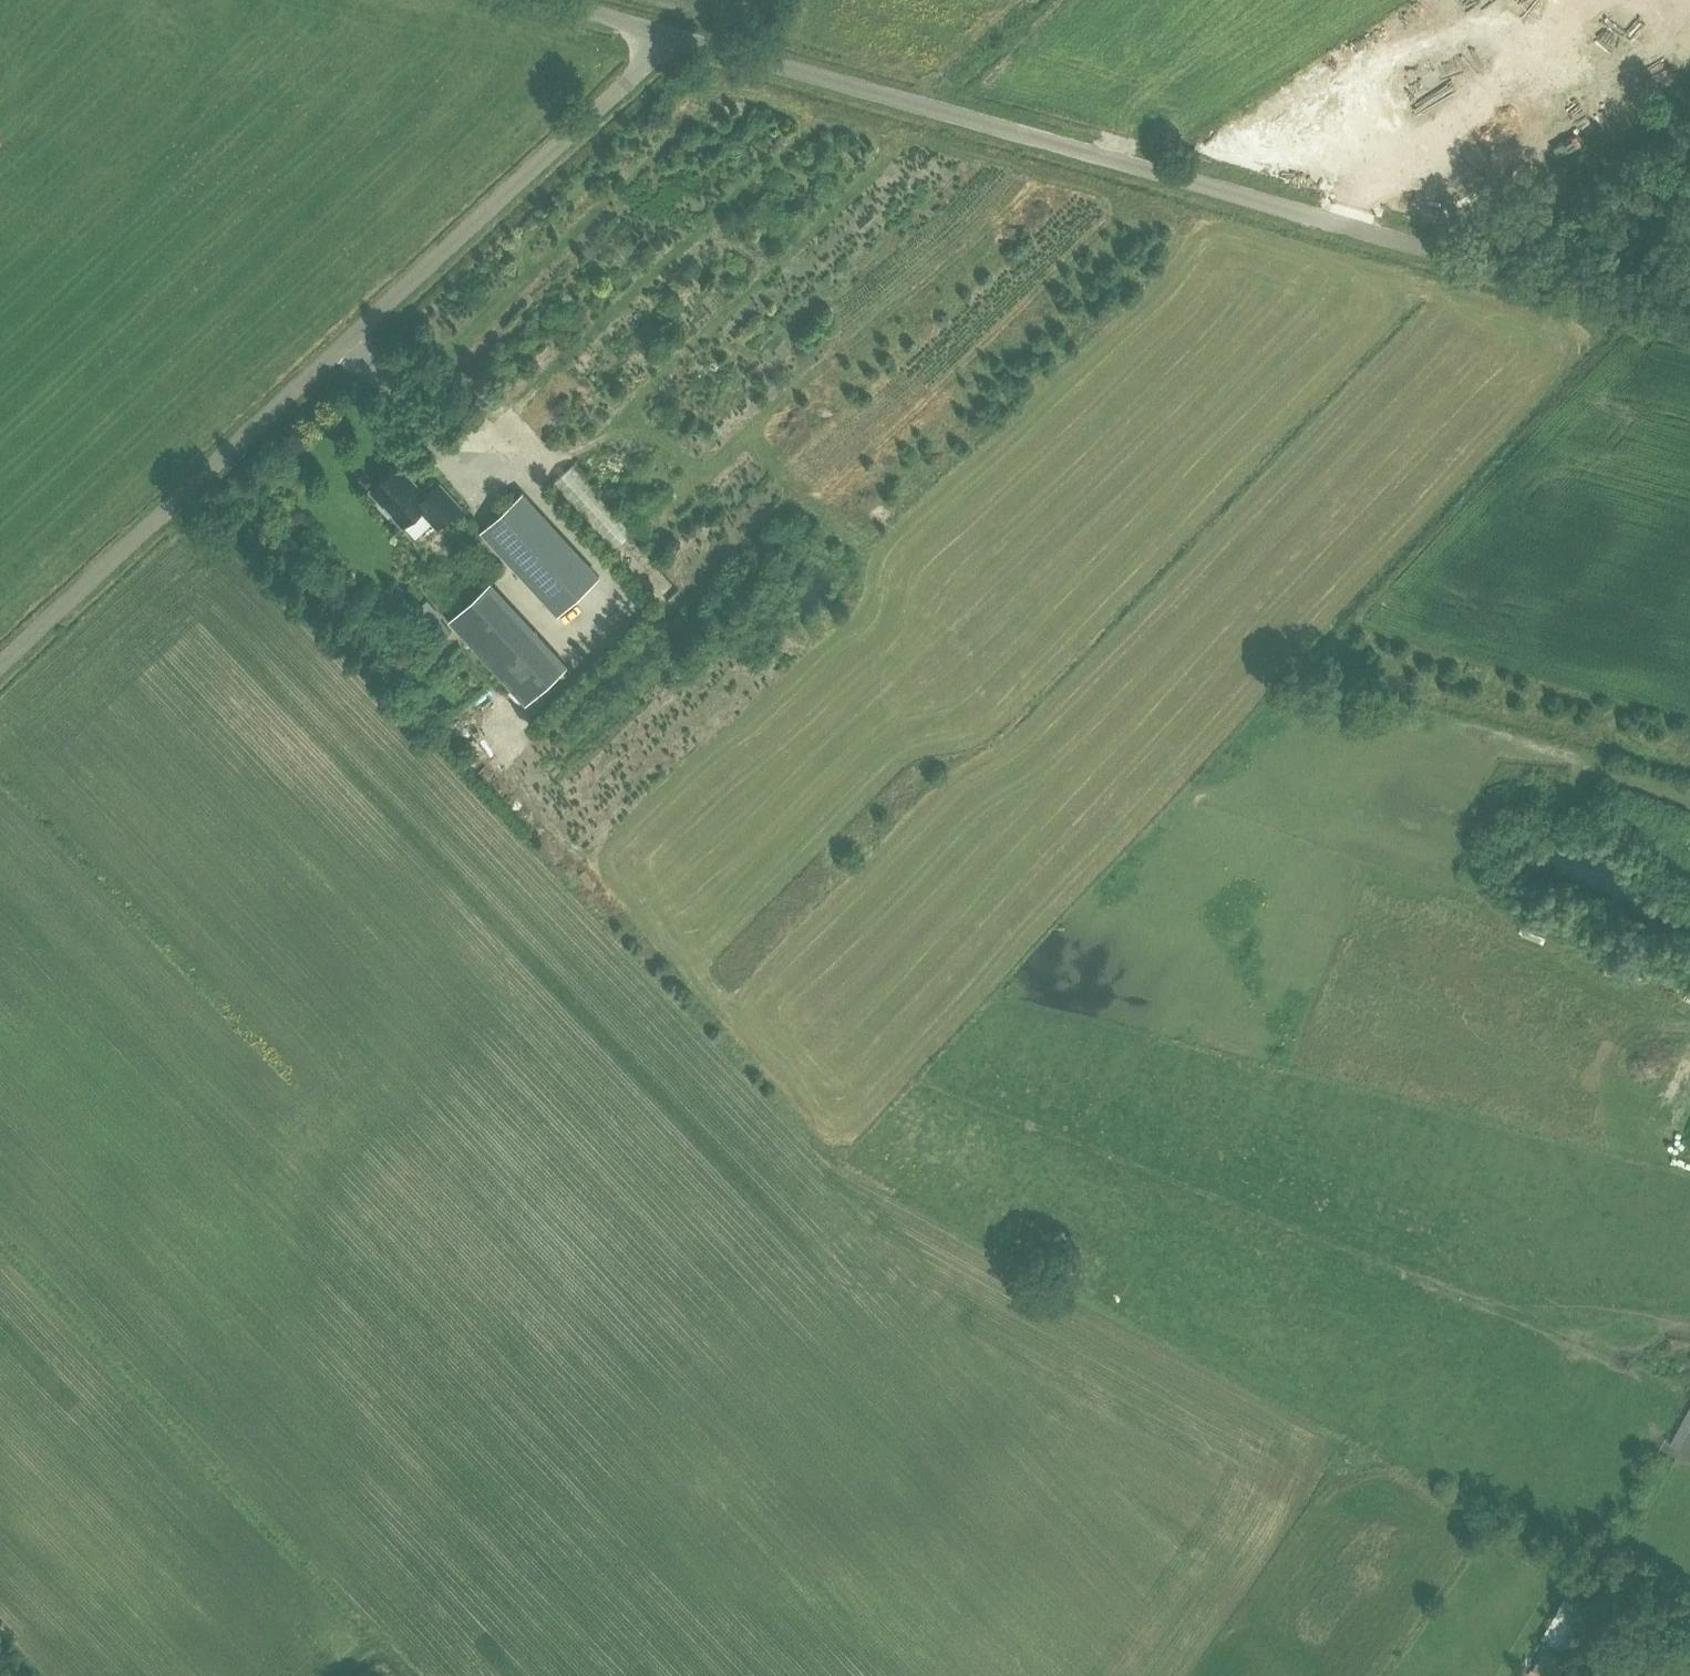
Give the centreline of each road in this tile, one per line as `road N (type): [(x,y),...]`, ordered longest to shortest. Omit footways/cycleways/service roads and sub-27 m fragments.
road 1 (unclassified): [(1689,323),(674,37)]
road 2 (unclassified): [(0,668),(674,37)]
road 3 (unclassified): [(543,0),(674,37)]

